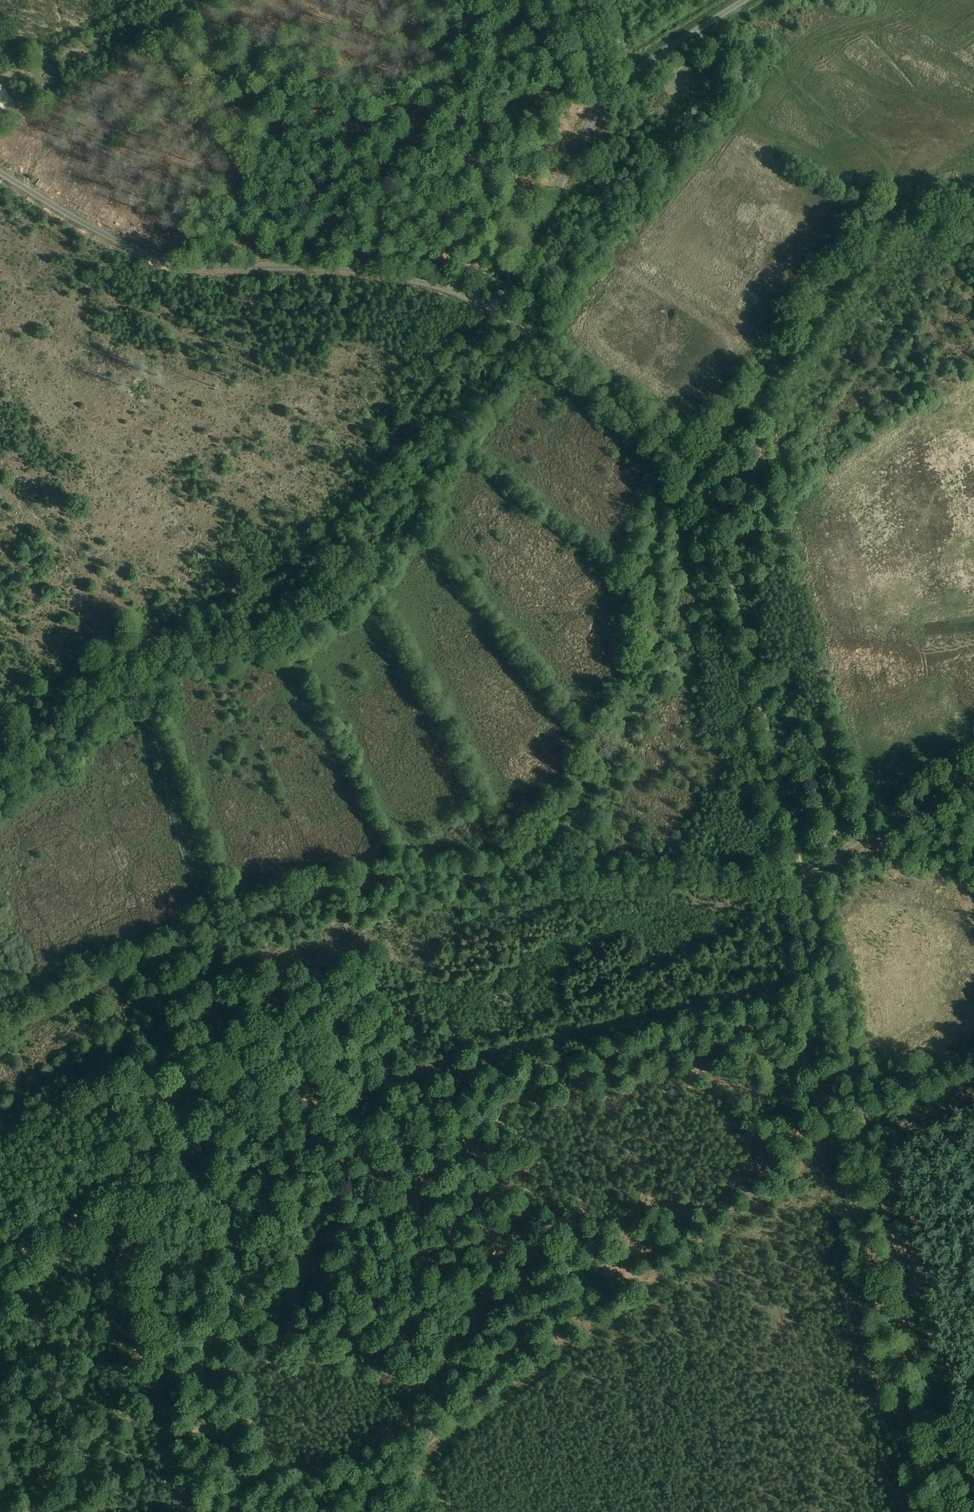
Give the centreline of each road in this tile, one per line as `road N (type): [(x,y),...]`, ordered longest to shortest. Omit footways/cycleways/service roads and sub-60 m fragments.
road 1 (track): [(207,935),(343,884),(522,866),(637,706),(651,647),(653,538),(668,500),(913,200)]
road 2 (track): [(349,1511),(851,1140),(973,1082)]
road 3 (track): [(957,1511),(806,884)]
road 4 (track): [(155,956),(162,993),(152,1190),(156,1366),(178,1511)]
road 5 (unclassified): [(497,310),(437,286),(347,270),(173,264),(0,172)]
road 6 (track): [(806,884),(707,487)]
road 7 (unclassified): [(497,310),(614,92),(745,0)]
road 8 (track): [(522,866),(806,884)]
road 9 (unclassified): [(707,487),(686,452),(497,310)]
road 10 (track): [(806,884),(973,781)]
road 11 (track): [(0,1043),(155,956)]
road 12 (track): [(8,73),(146,0)]

